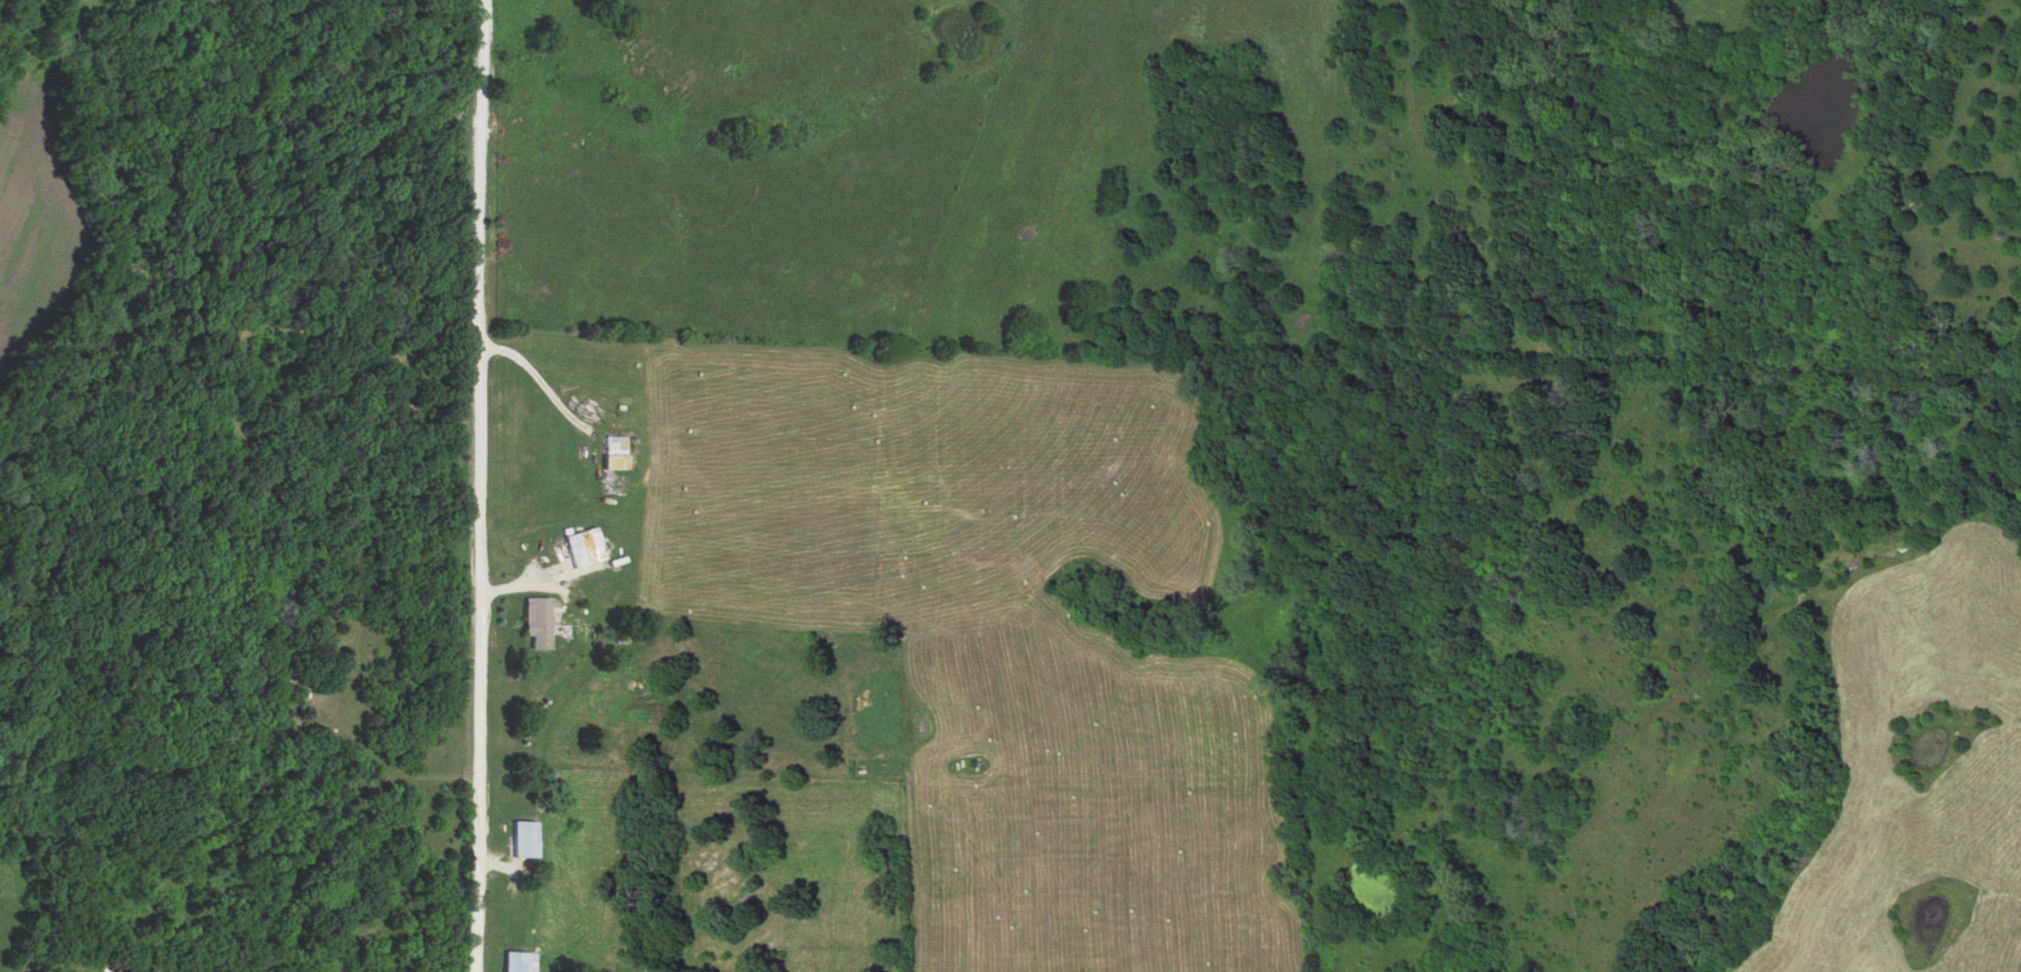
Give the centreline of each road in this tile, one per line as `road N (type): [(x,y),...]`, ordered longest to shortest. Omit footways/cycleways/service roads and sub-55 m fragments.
road 1 (residential): [(475,971),(478,691),(489,668),(492,502),(482,0)]

